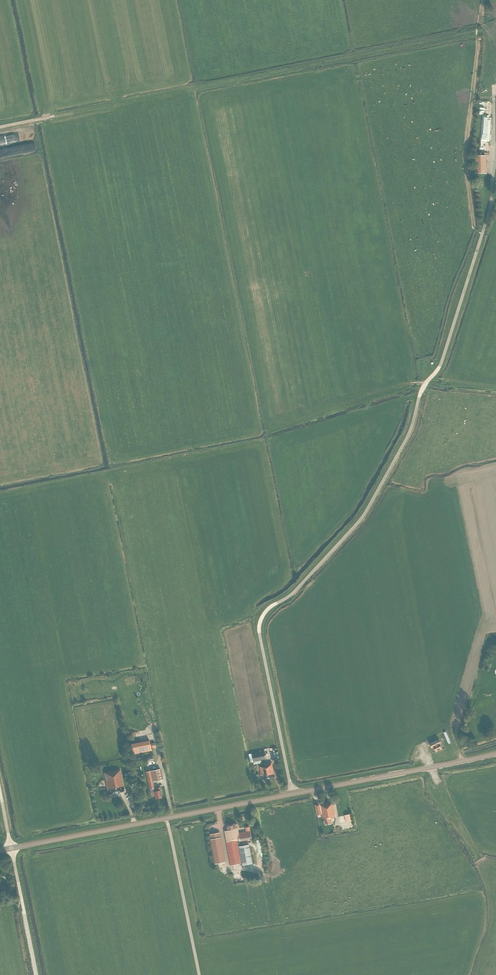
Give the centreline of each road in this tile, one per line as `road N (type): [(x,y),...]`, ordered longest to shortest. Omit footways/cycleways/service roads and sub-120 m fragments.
road 1 (unclassified): [(293,794),(261,620),(369,507),(440,366),(482,234)]
road 2 (tertiary): [(12,848),(293,794)]
road 3 (tertiary): [(495,753),(293,794)]
road 4 (track): [(166,818),(199,974)]
road 5 (unclassified): [(37,974),(12,848)]

